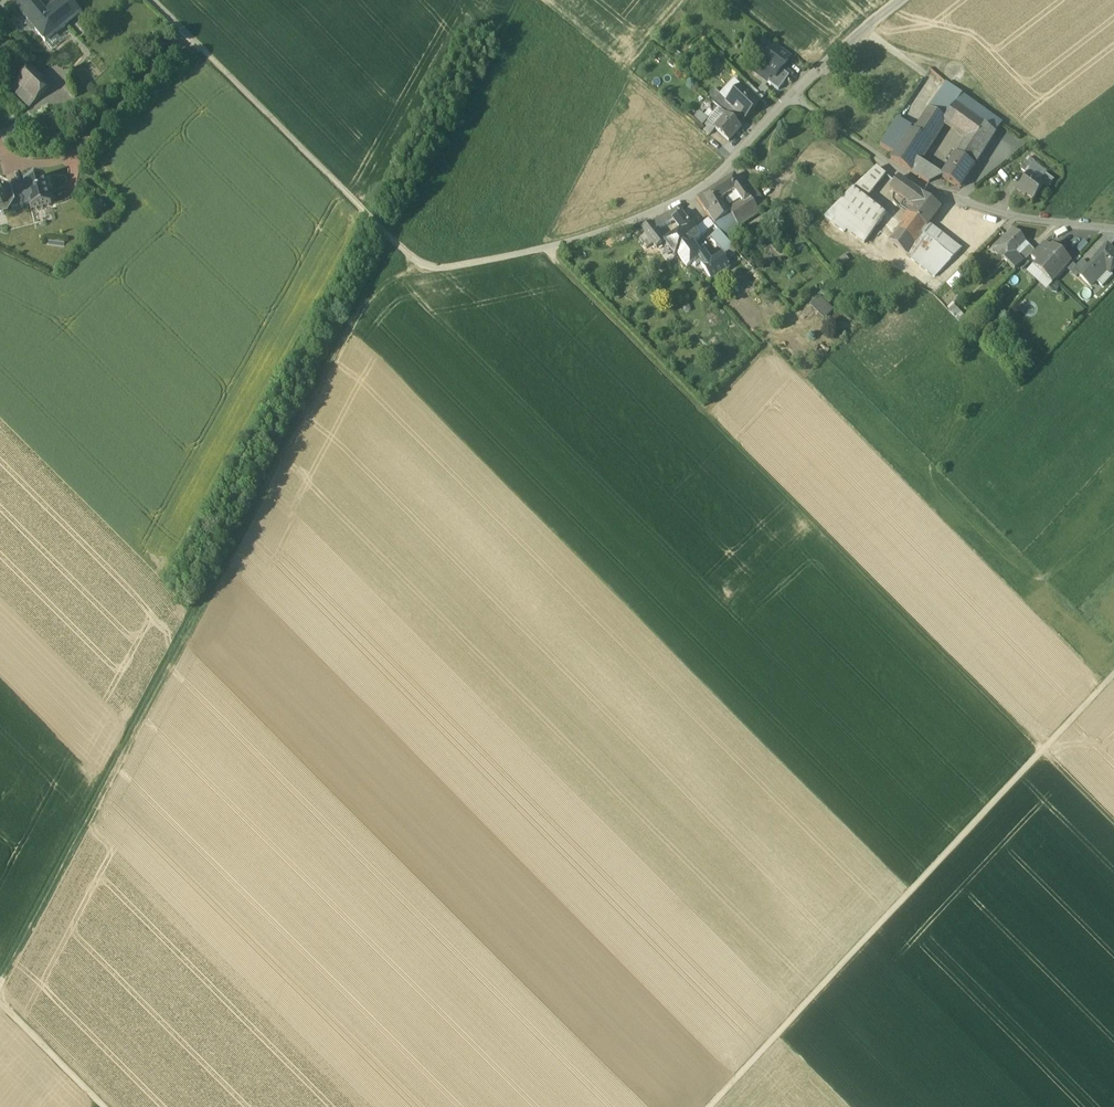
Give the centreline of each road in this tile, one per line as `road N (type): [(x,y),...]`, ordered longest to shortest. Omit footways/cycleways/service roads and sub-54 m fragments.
road 1 (track): [(387,282),(354,323),(5,975)]
road 2 (track): [(548,250),(1050,755)]
road 3 (track): [(723,1106),(1113,689)]
road 4 (residential): [(794,93),(924,187),(1008,215),(1113,229)]
road 5 (residential): [(794,93),(715,181),(633,223),(552,249)]
road 6 (track): [(106,1106),(0,1002)]
road 7 (residential): [(900,0),(794,93)]

